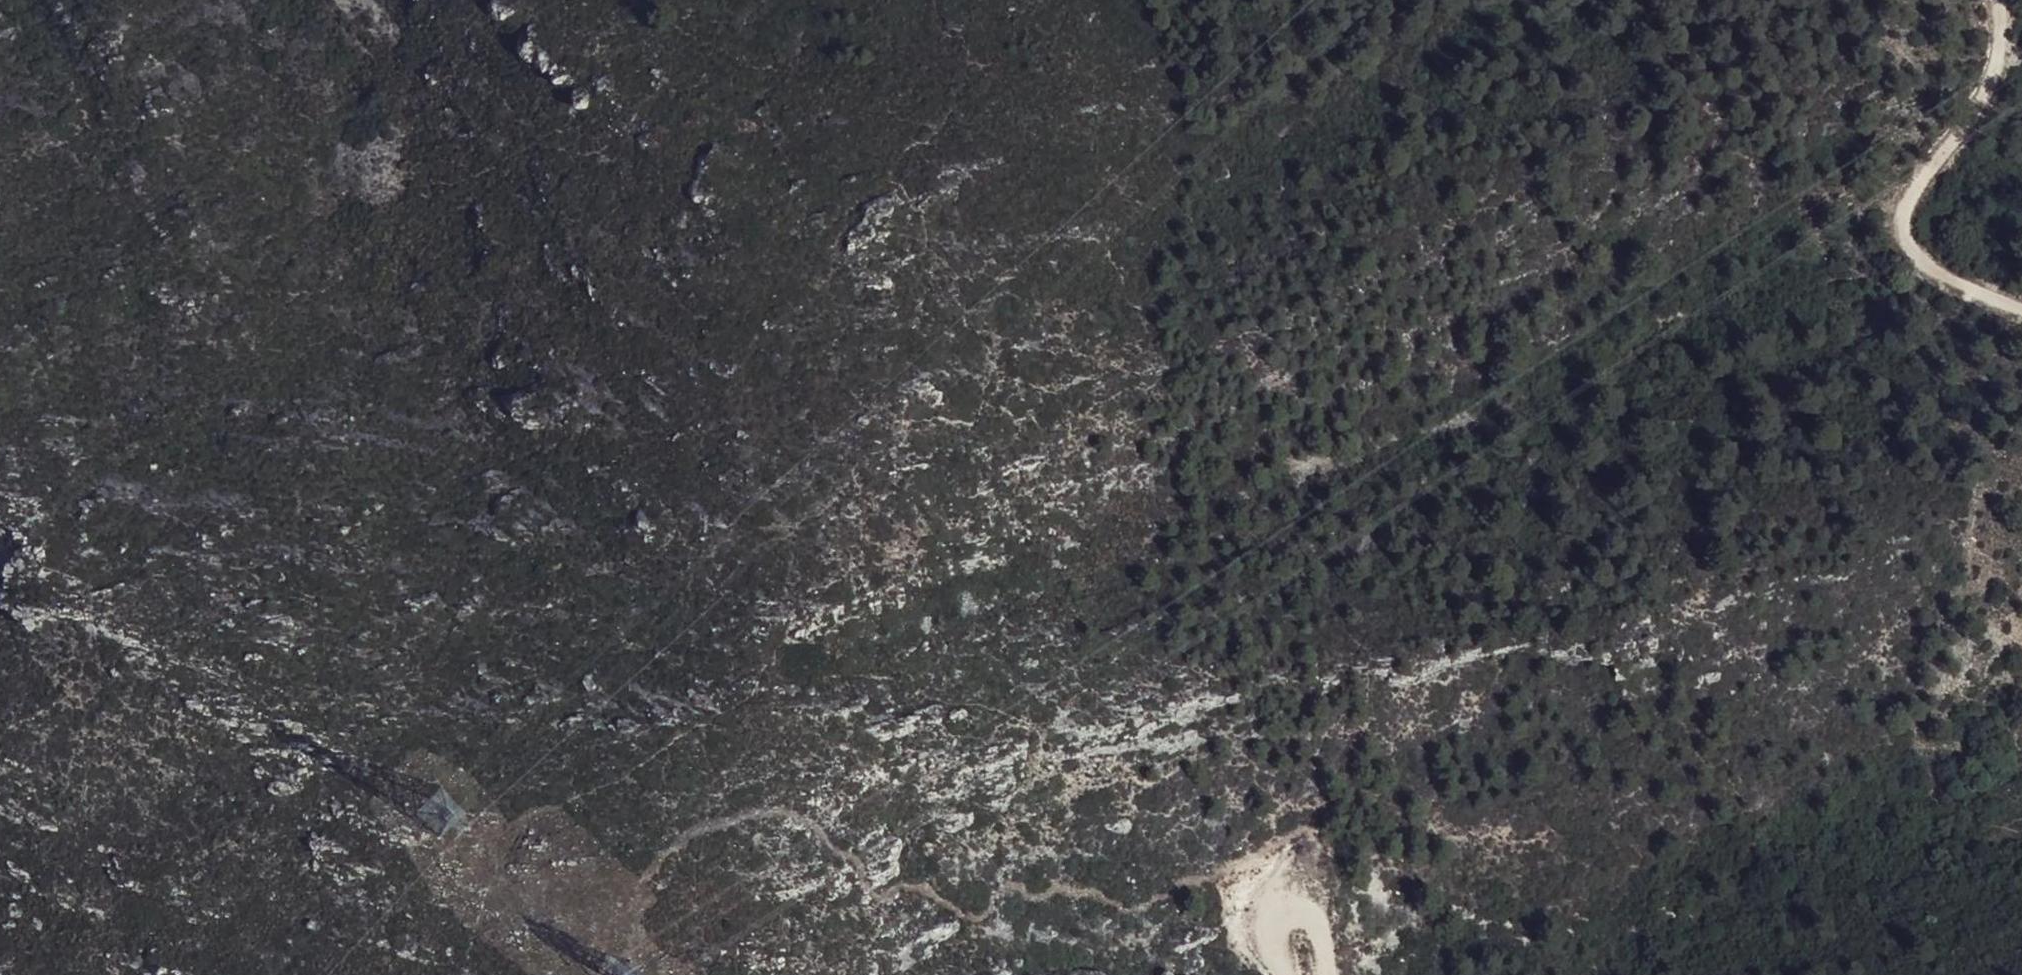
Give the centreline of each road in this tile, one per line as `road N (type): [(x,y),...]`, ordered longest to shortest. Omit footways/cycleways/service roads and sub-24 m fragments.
road 1 (track): [(1995,0),(1996,59),(1985,102),(1902,214),(1904,250),(1928,275),(2021,313)]
road 2 (track): [(1326,974),(1321,939),(1301,920),(1278,925),(1283,974)]

